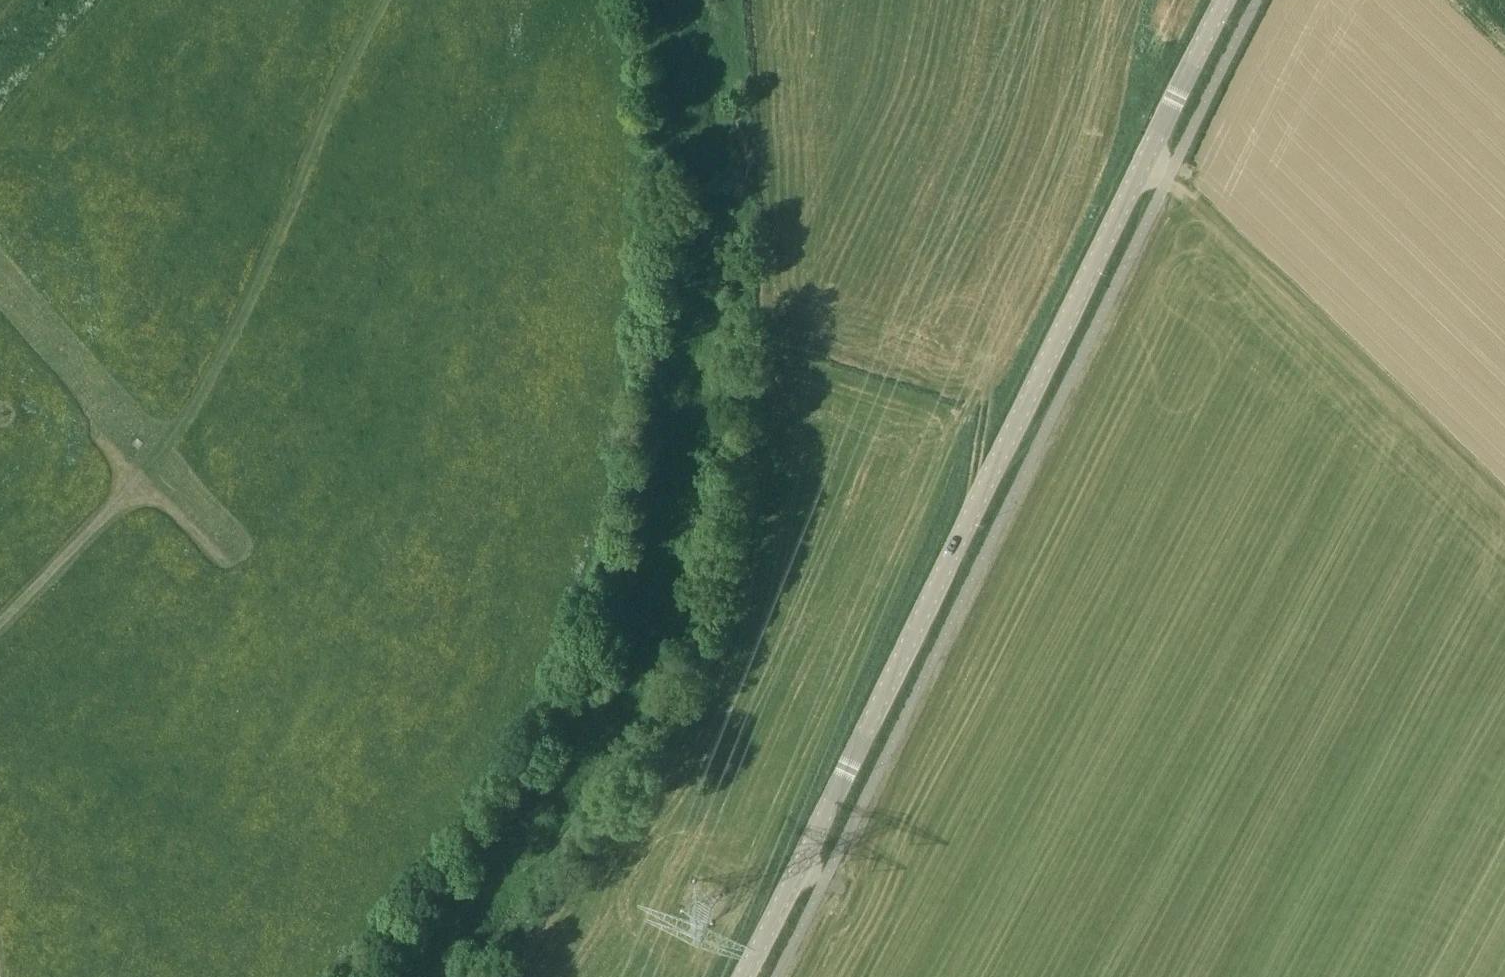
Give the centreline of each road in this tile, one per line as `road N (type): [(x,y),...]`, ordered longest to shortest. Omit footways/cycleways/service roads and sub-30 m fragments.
road 1 (tertiary): [(746,976),(1227,0)]
road 2 (track): [(0,622),(137,483)]
road 3 (track): [(227,563),(94,445)]

